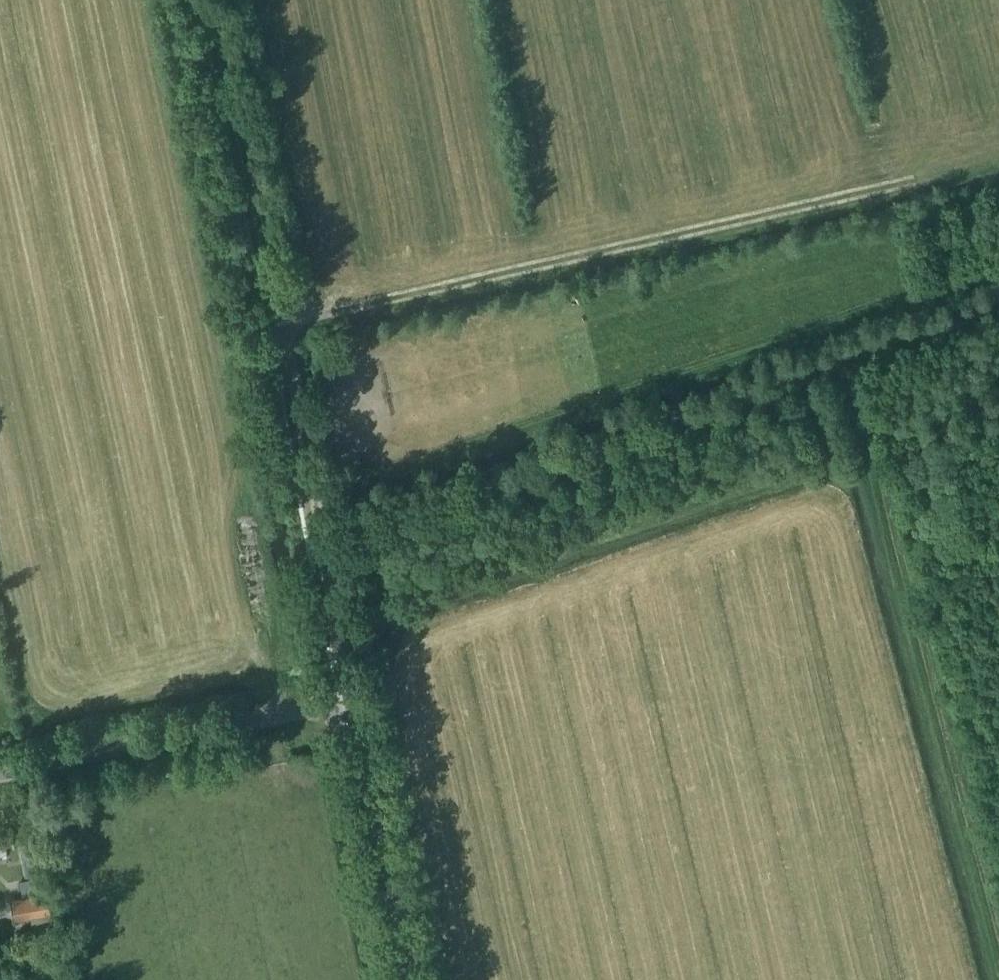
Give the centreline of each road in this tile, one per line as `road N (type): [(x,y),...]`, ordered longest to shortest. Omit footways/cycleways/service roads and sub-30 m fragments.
road 1 (unclassified): [(0,763),(351,695)]
road 2 (unclassified): [(417,979),(351,695)]

